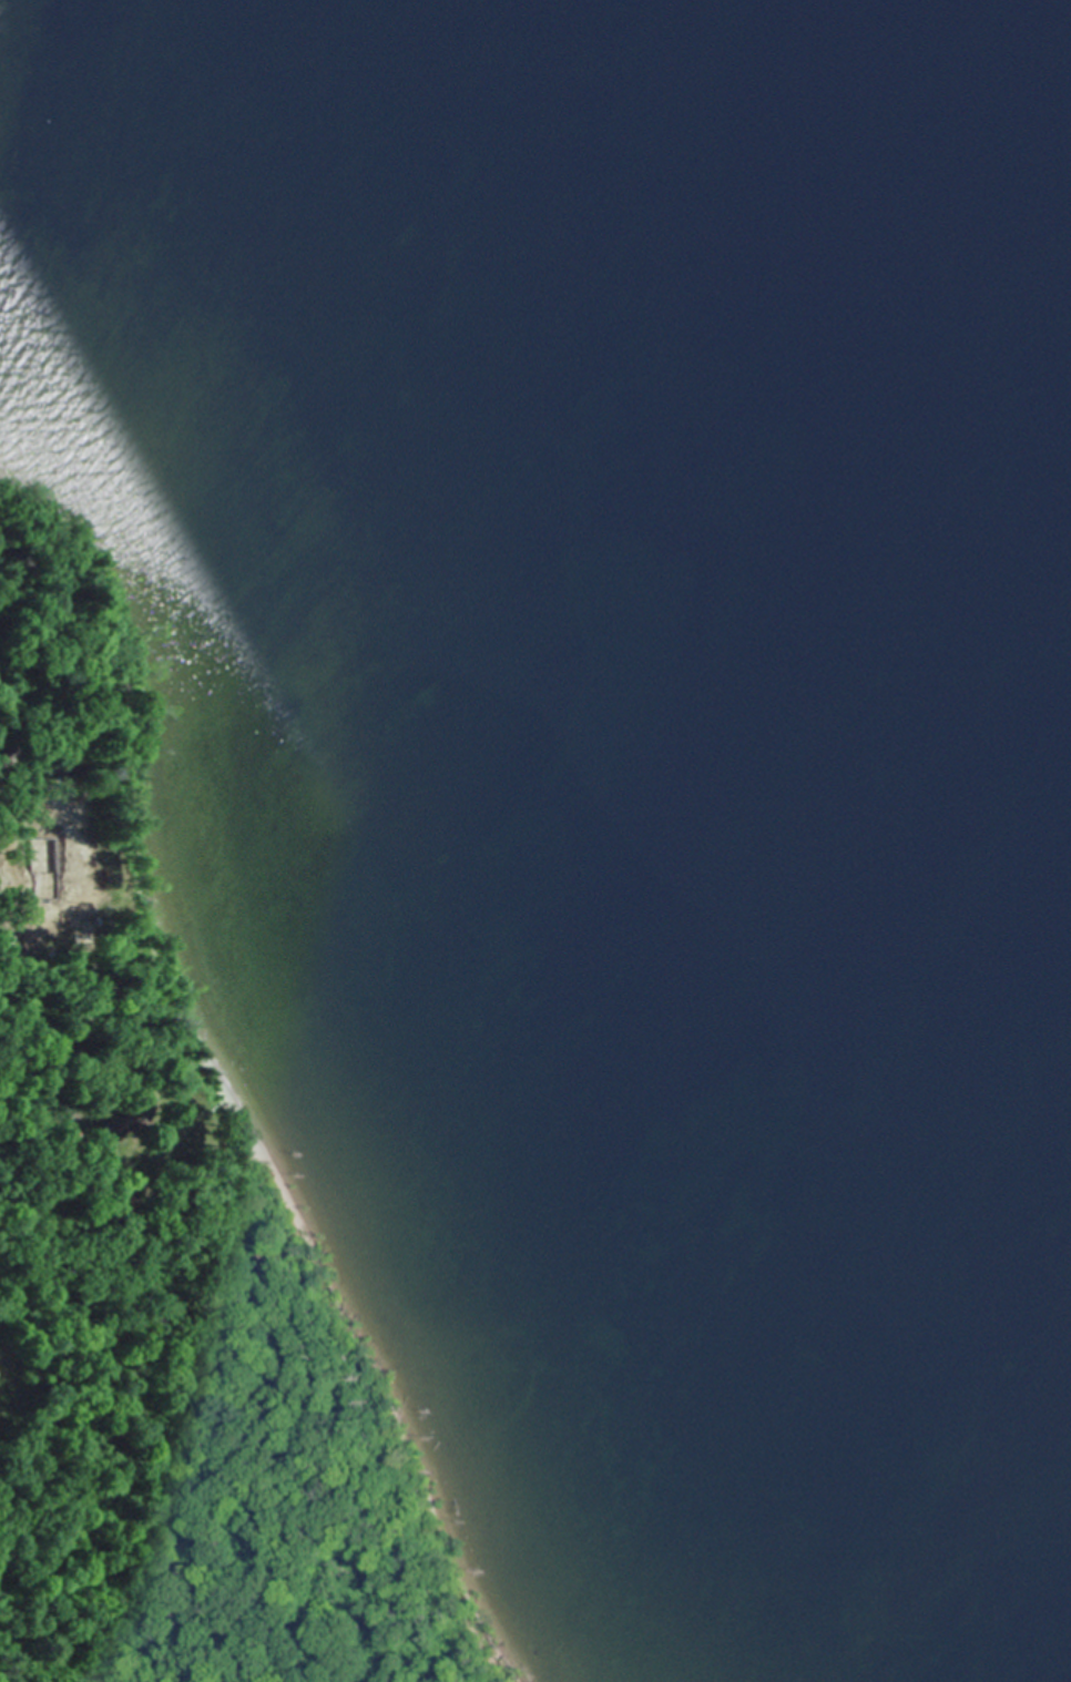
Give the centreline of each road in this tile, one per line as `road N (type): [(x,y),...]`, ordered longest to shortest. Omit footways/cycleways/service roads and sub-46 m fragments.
road 1 (residential): [(0,1019),(69,1144),(177,1547),(193,1681)]

